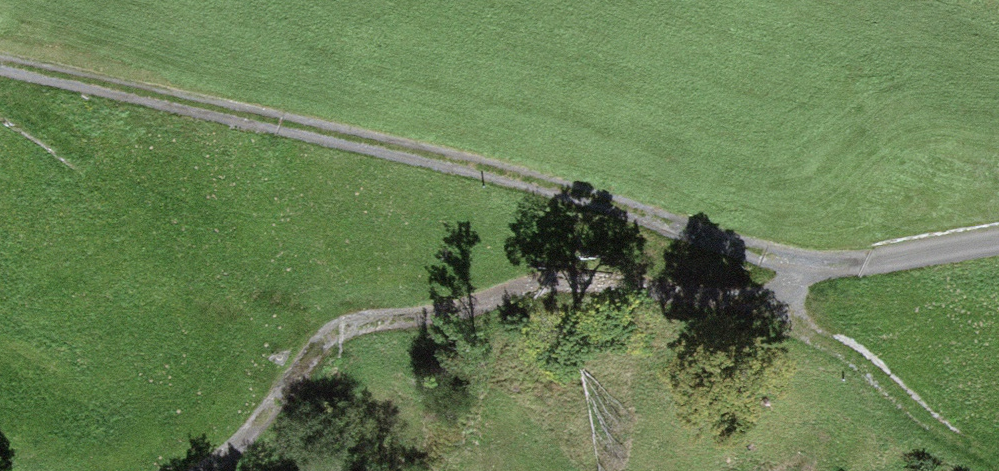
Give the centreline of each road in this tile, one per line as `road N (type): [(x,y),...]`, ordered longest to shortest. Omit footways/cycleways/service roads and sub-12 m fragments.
road 1 (track): [(998,233),(343,320),(256,423),(190,470)]
road 2 (track): [(0,54),(488,156),(807,259)]

